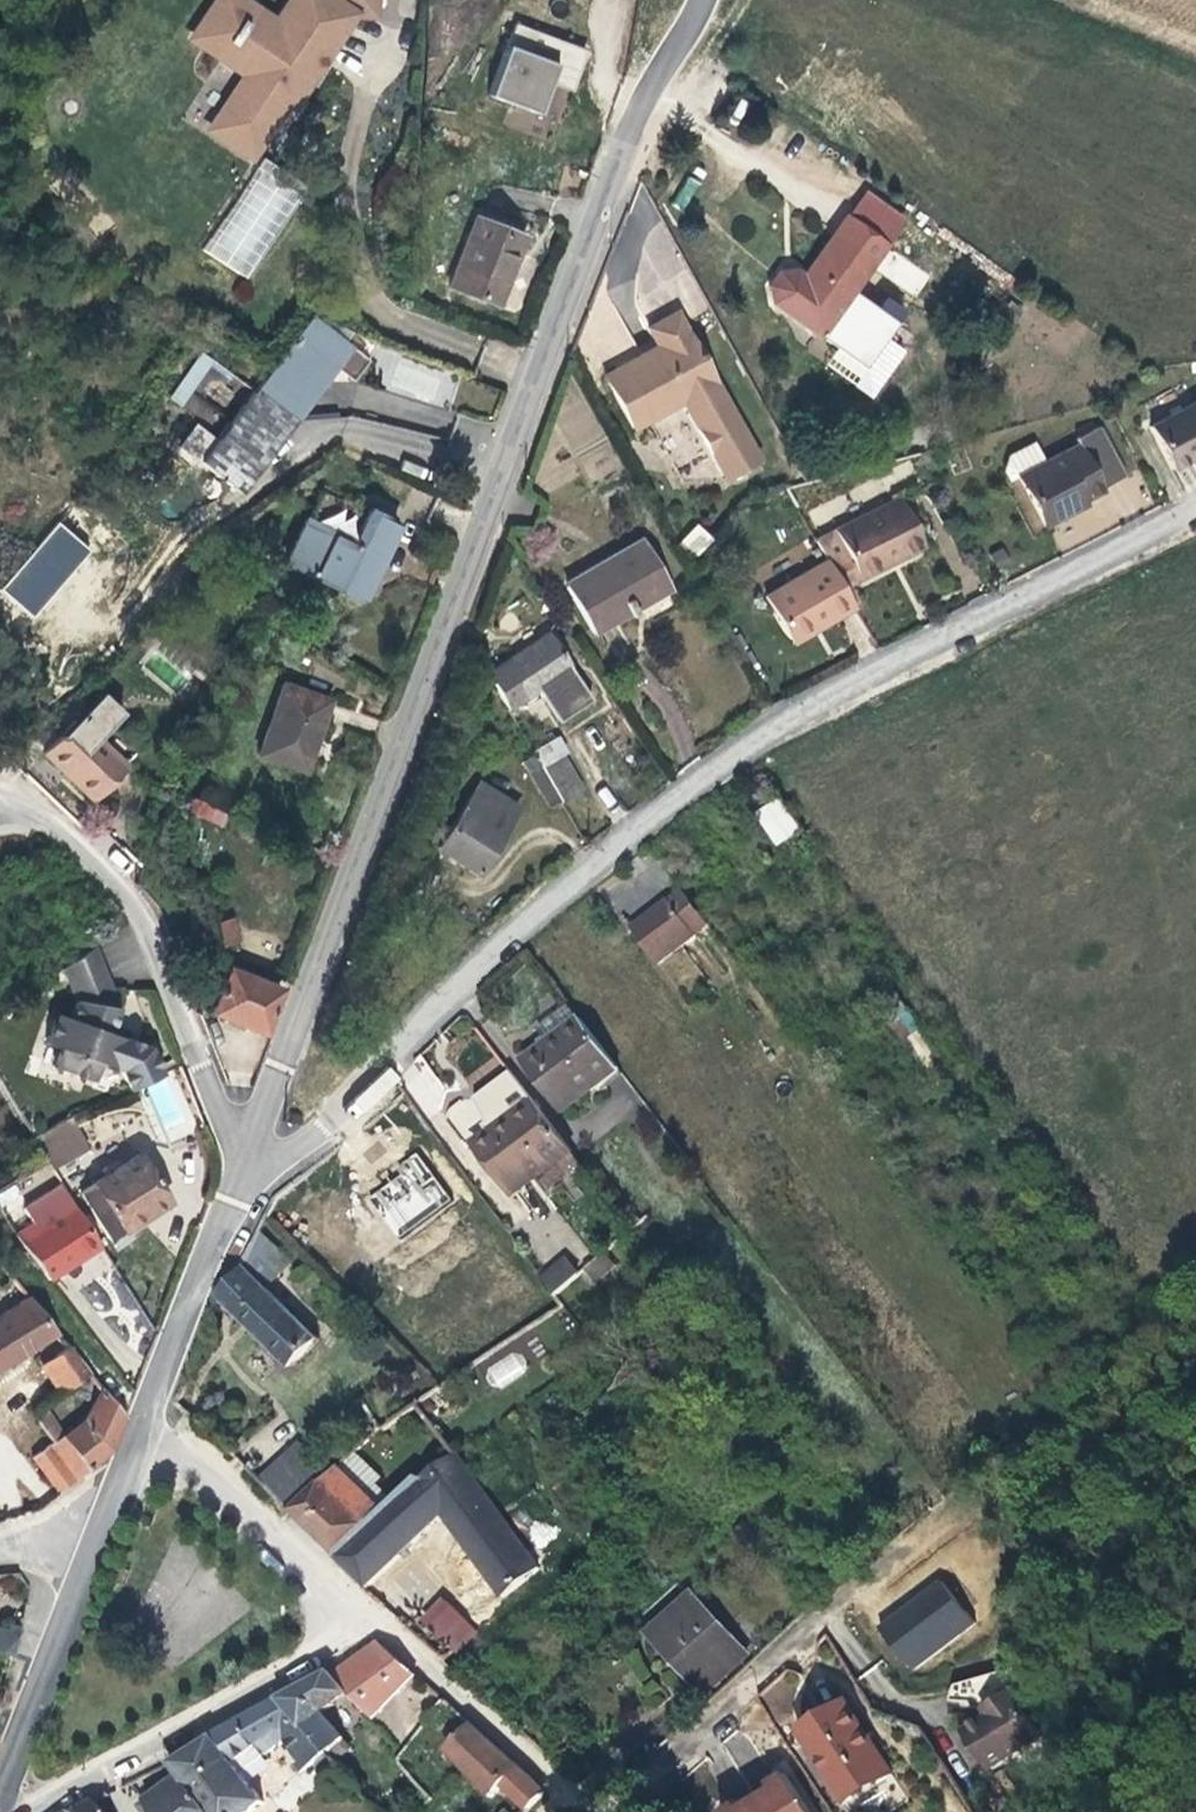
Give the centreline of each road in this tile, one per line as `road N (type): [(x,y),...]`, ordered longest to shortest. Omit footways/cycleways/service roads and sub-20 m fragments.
road 1 (tertiary): [(242,1171),(625,143),(702,0)]
road 2 (residential): [(242,1171),(333,1123),(520,930),(777,726),(1195,509)]
road 3 (residential): [(593,1808),(1125,1363)]
road 4 (residential): [(242,1171),(130,901),(67,836),(0,800)]
road 5 (residential): [(18,1811),(382,1620)]
road 6 (residential): [(144,1420),(382,1620)]
road 7 (residential): [(593,1808),(382,1620)]
road 8 (tertiary): [(0,1796),(98,1535)]
road 9 (tertiary): [(144,1420),(242,1171)]
road 10 (track): [(1075,0),(1195,45)]
road 11 (tertiary): [(98,1535),(144,1420)]

